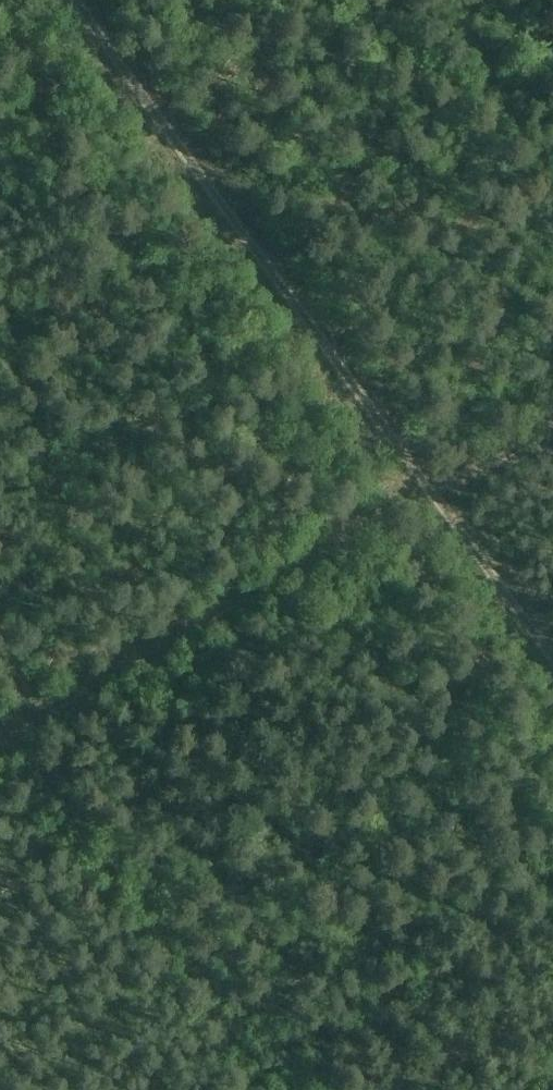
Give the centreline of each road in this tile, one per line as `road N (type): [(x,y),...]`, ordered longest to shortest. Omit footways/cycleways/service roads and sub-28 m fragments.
road 1 (track): [(552,659),(76,0)]
road 2 (track): [(552,427),(402,504),(0,737)]

